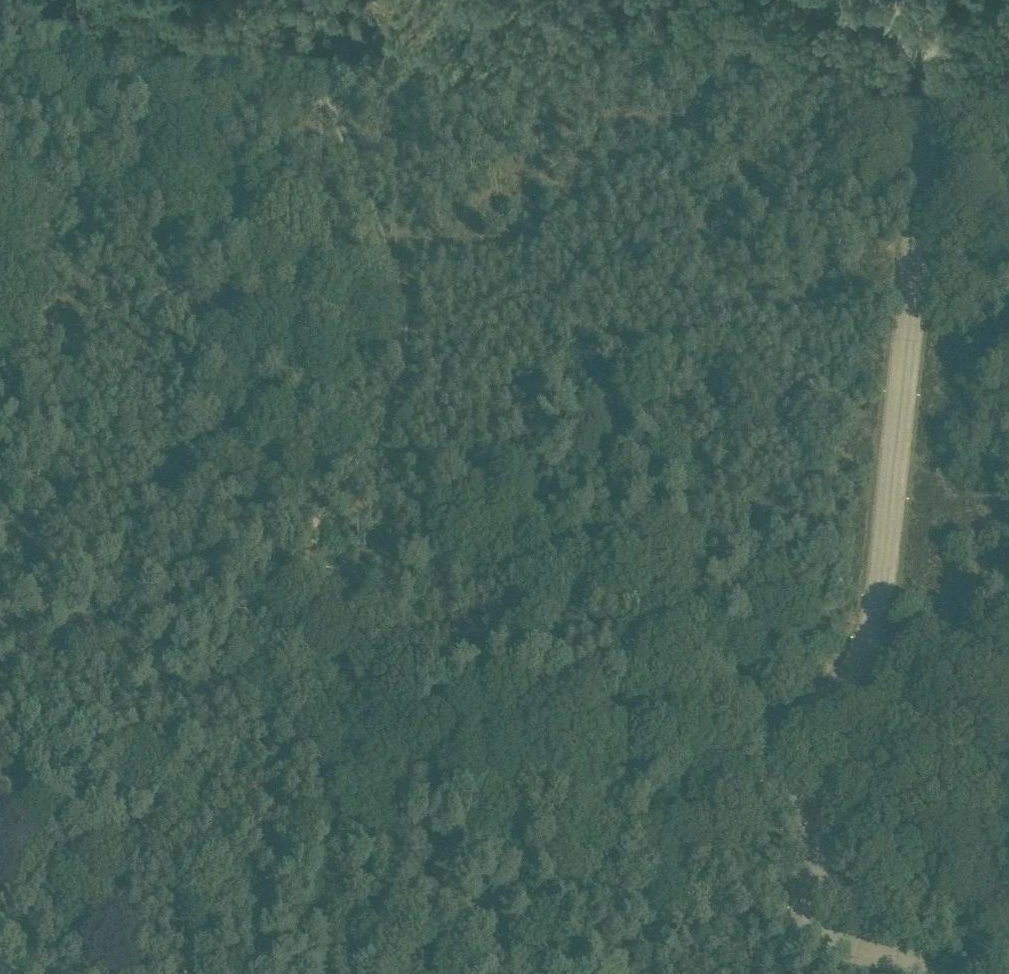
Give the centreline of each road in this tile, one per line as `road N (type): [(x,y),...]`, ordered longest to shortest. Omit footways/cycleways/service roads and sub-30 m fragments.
road 1 (track): [(287,0),(323,55),(403,288),(390,420),(236,531),(0,530)]
road 2 (track): [(0,690),(110,973)]

